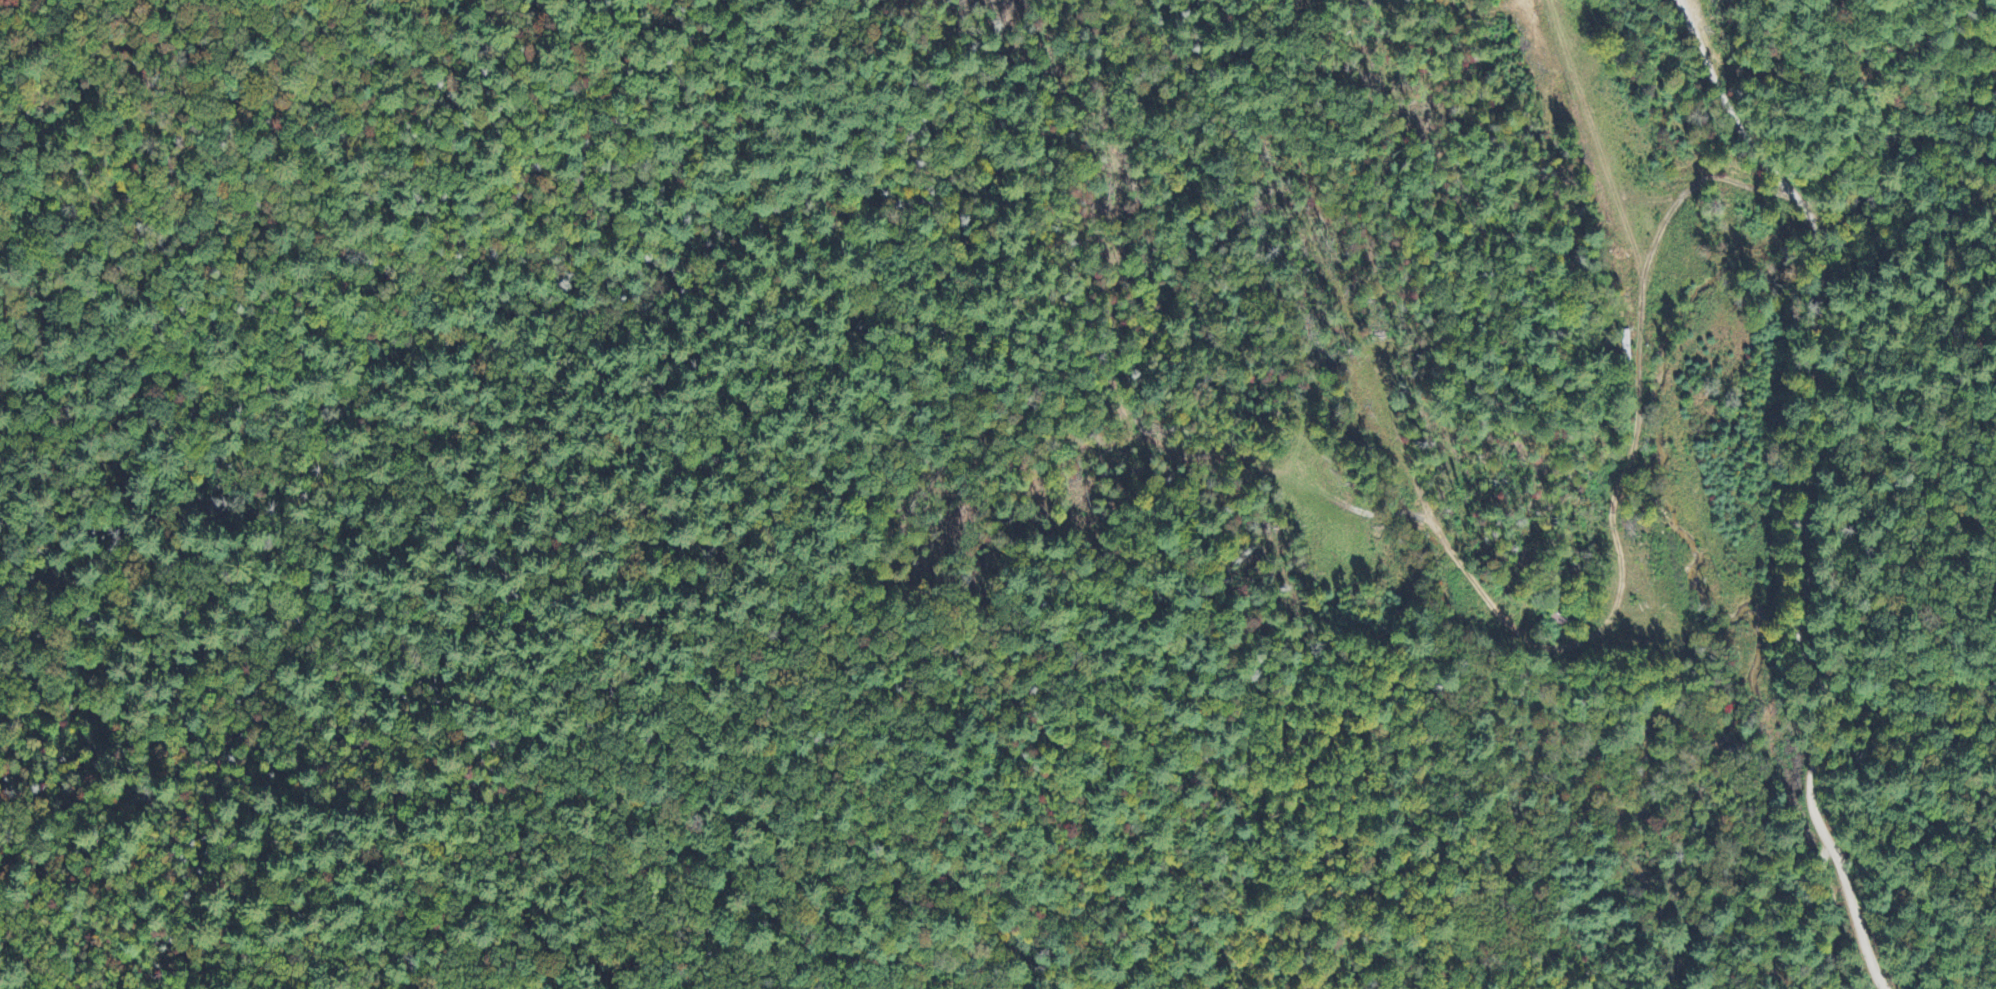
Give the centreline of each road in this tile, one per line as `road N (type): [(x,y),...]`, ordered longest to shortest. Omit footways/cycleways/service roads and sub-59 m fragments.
road 1 (residential): [(1888,988),(1807,803),(1825,706),(1799,661),(1795,609),(1820,408),(1819,292),(1807,219),(1676,0)]

